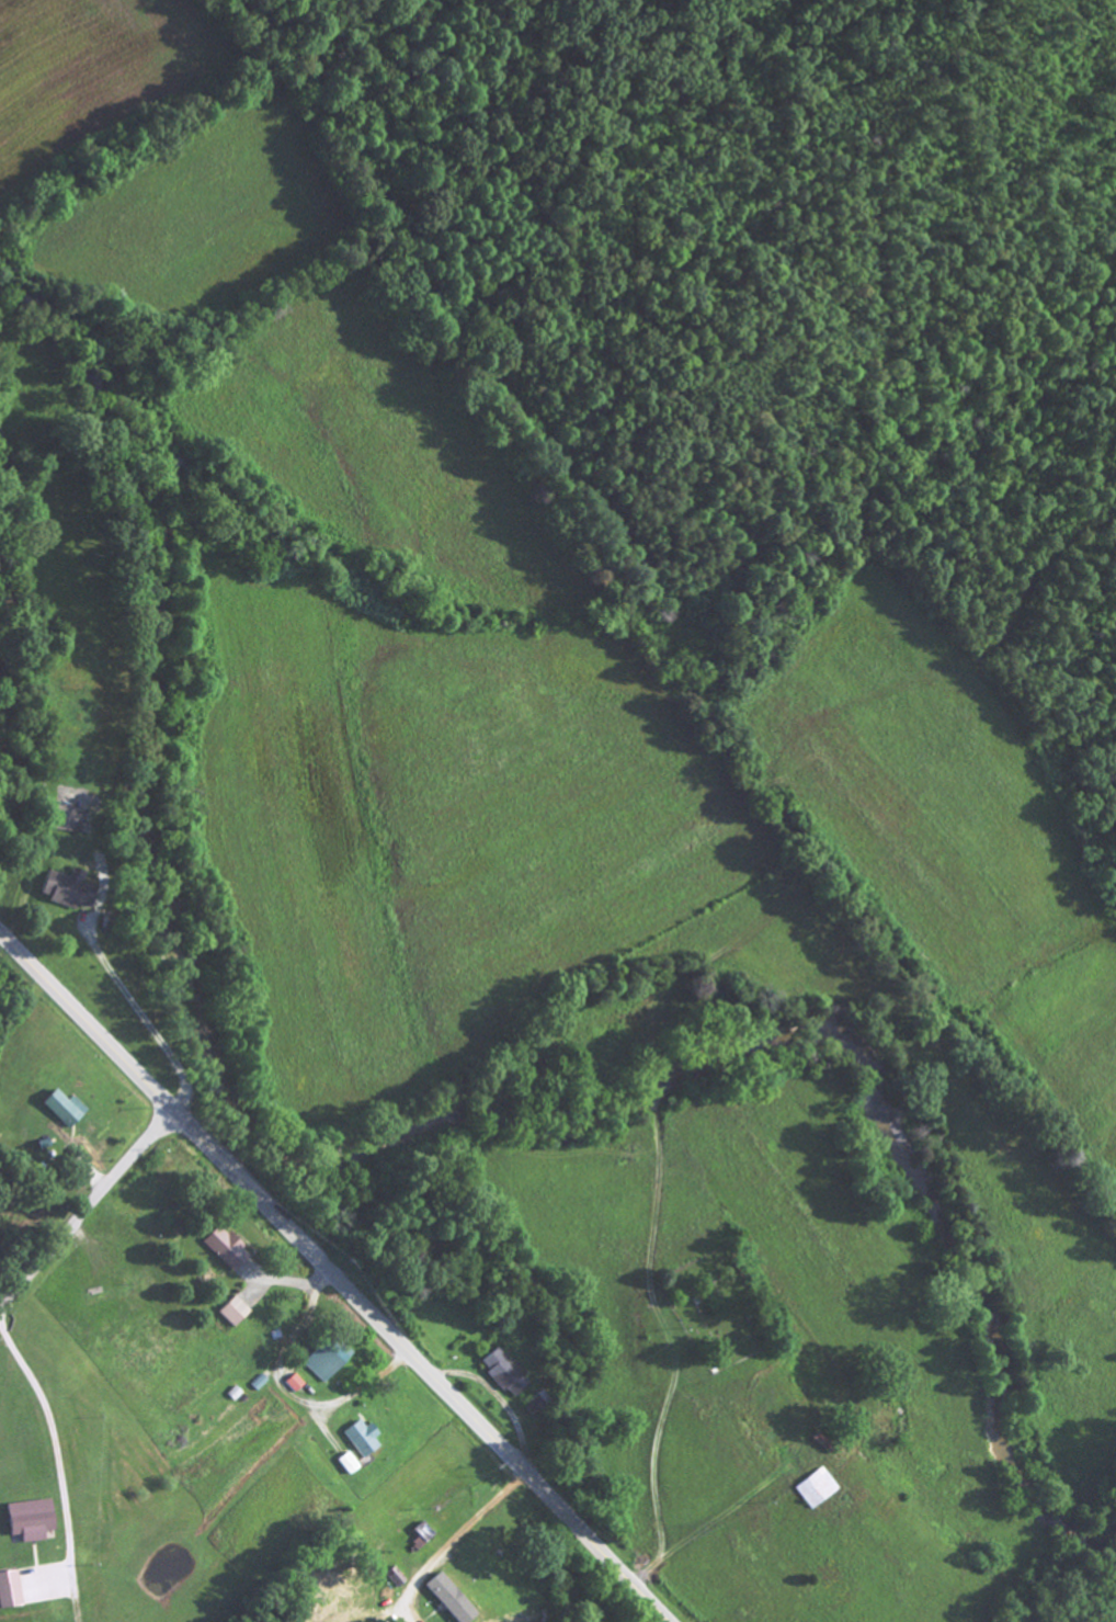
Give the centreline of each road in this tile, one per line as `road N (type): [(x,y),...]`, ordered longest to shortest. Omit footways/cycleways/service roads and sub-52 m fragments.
road 1 (primary): [(664,1621),(0,936)]
road 2 (residential): [(0,1309),(46,1269),(172,1112)]

